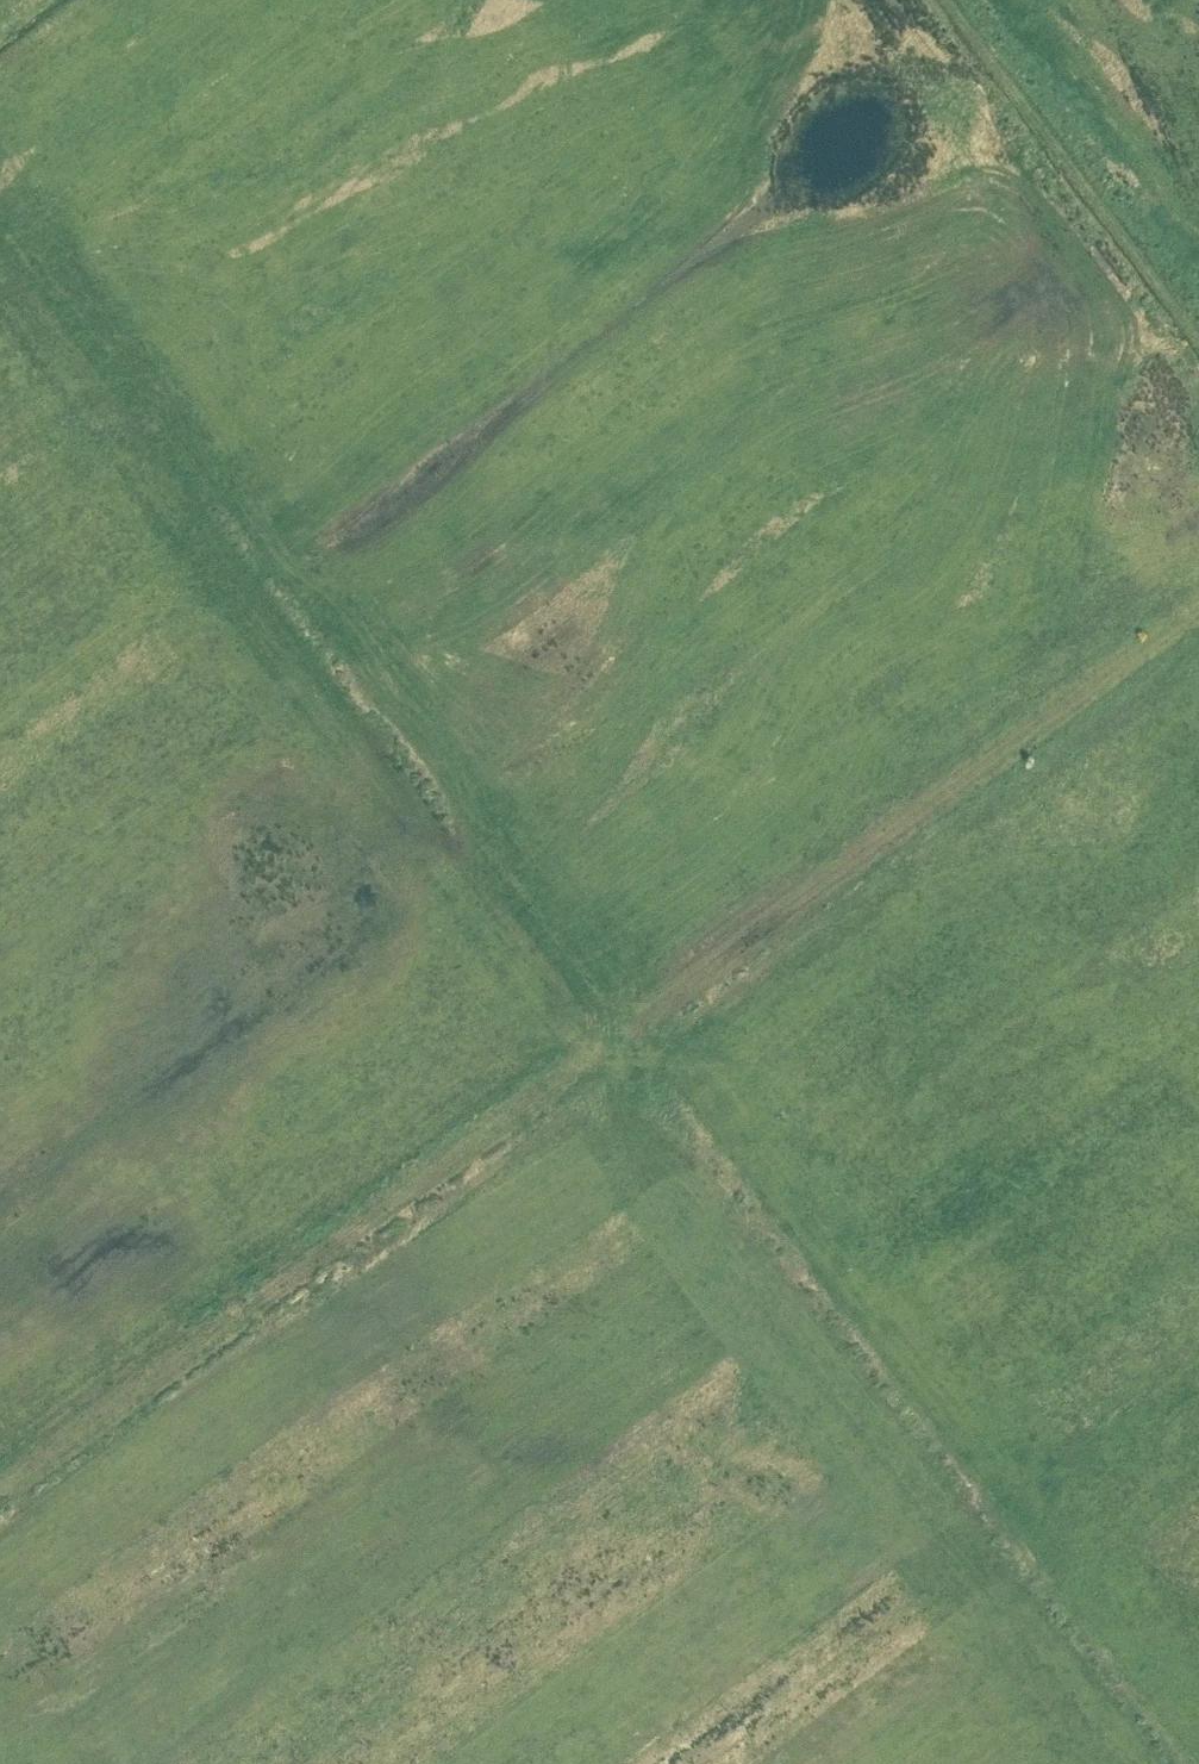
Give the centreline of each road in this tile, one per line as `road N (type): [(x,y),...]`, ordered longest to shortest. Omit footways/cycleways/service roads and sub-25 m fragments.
road 1 (track): [(0,1503),(1198,616)]
road 2 (track): [(1198,384),(913,0)]

